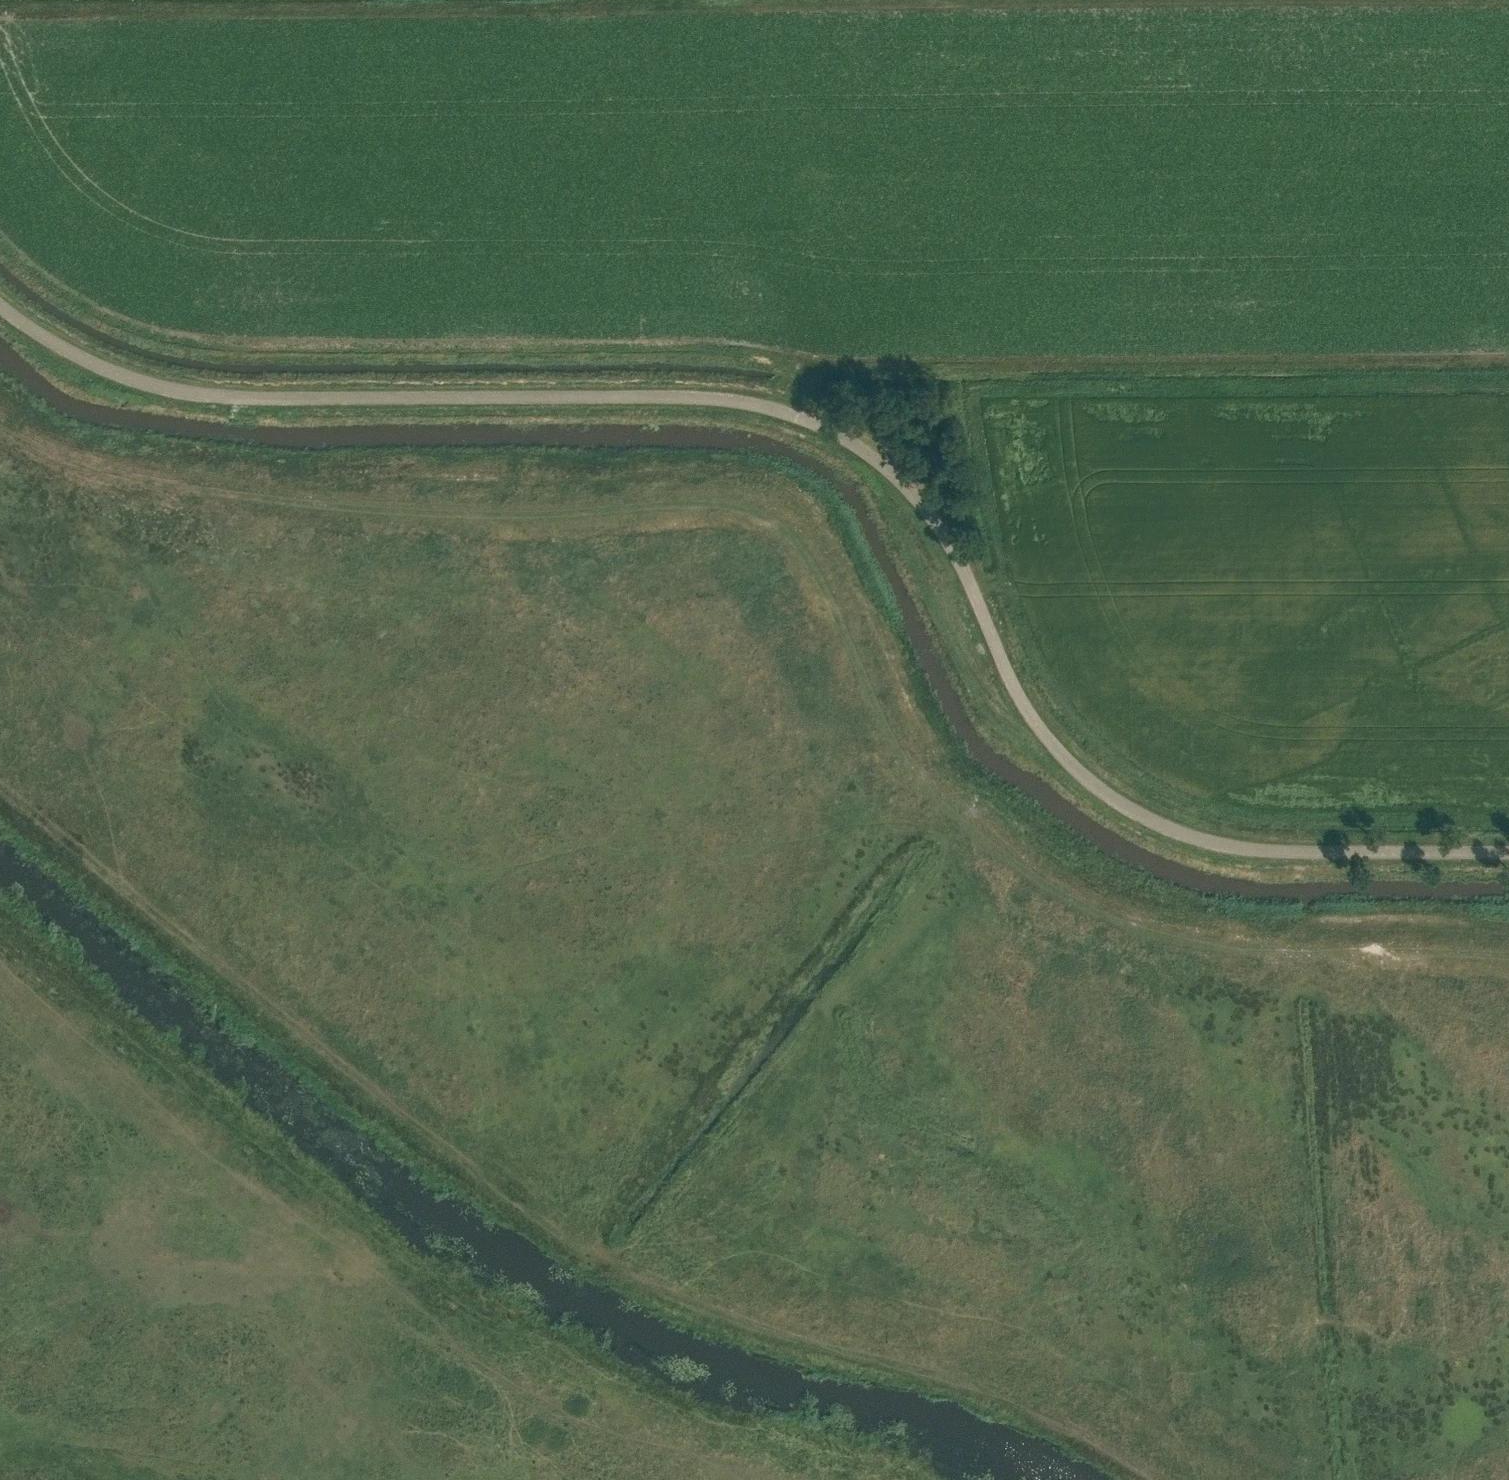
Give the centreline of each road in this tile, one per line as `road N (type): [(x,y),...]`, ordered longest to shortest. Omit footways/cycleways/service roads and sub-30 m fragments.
road 1 (unclassified): [(1508,851),(1266,851),(1171,831),(1122,805),(1089,782),(1026,710),(937,524),(893,472),(771,407),(706,397),(234,398),(101,368),(0,306)]

